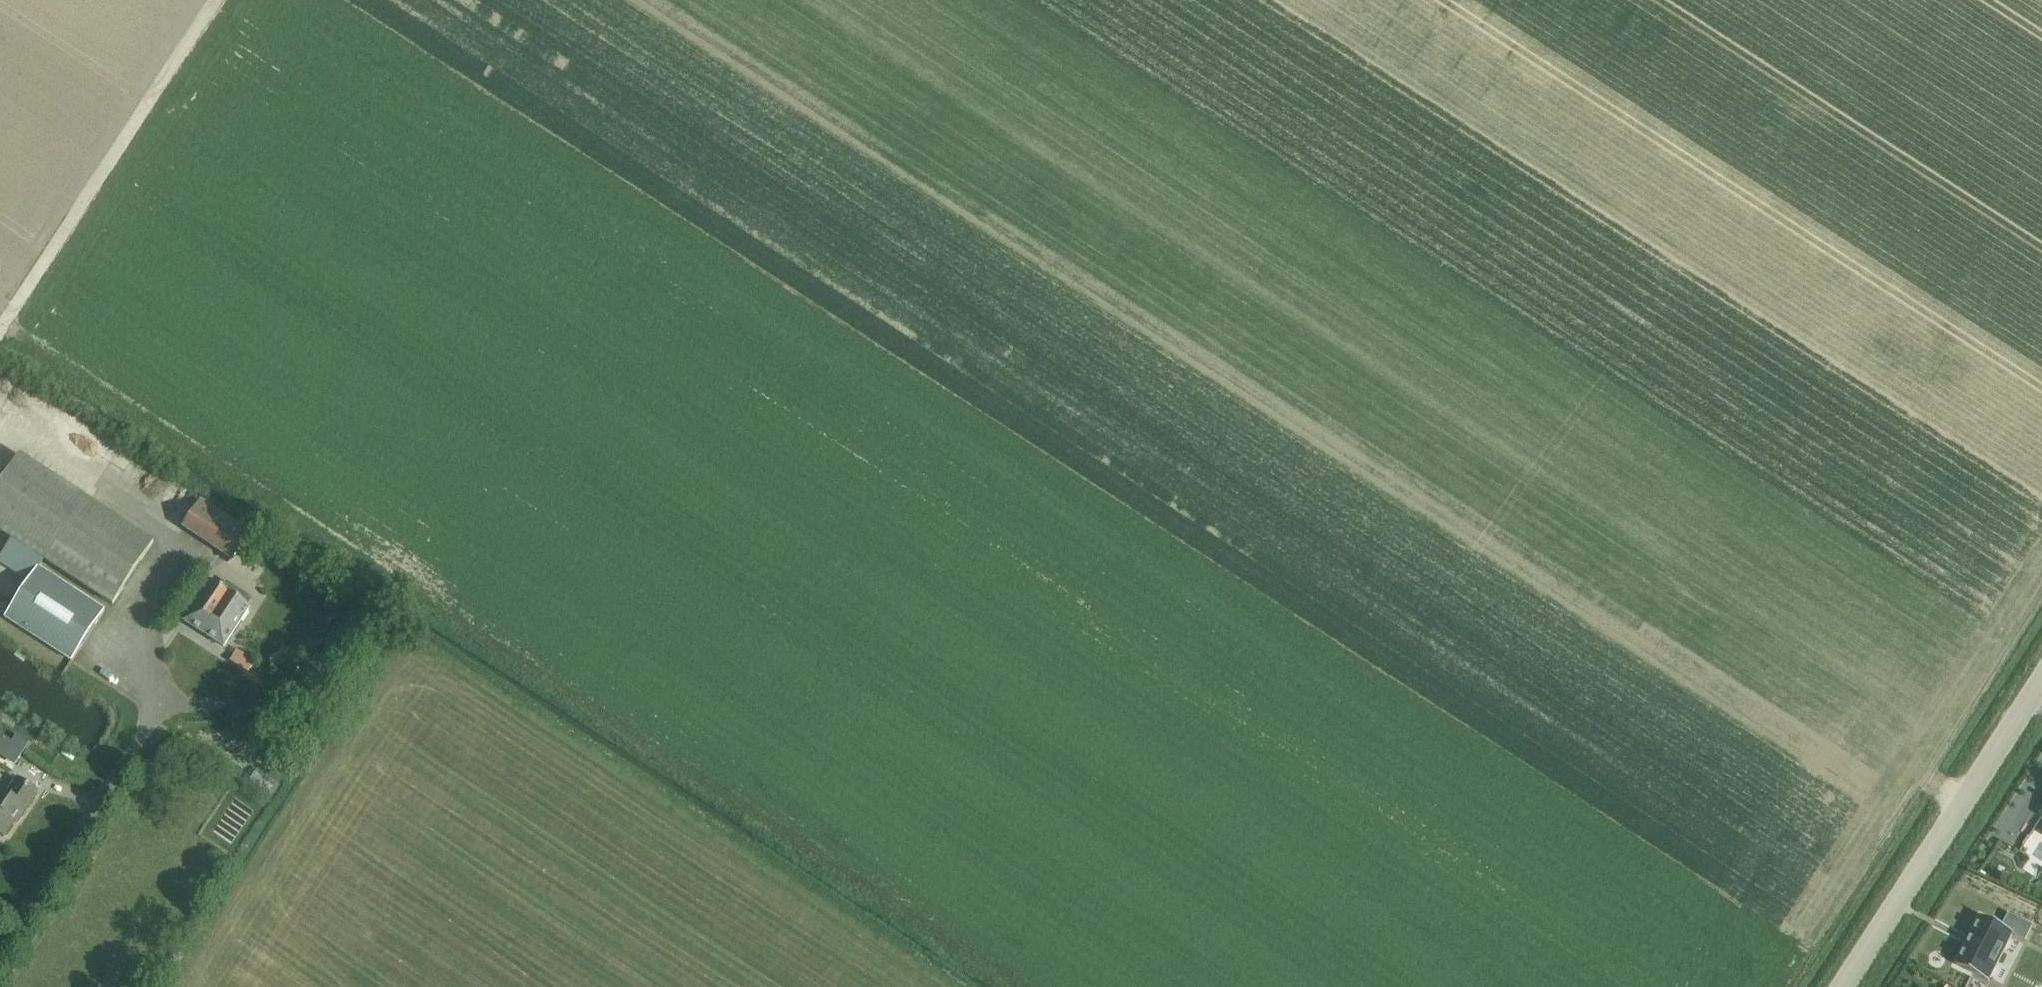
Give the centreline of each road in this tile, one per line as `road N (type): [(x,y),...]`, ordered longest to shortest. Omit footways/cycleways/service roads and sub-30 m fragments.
road 1 (track): [(0,332),(216,0)]
road 2 (unclassified): [(1843,986),(2039,684)]

